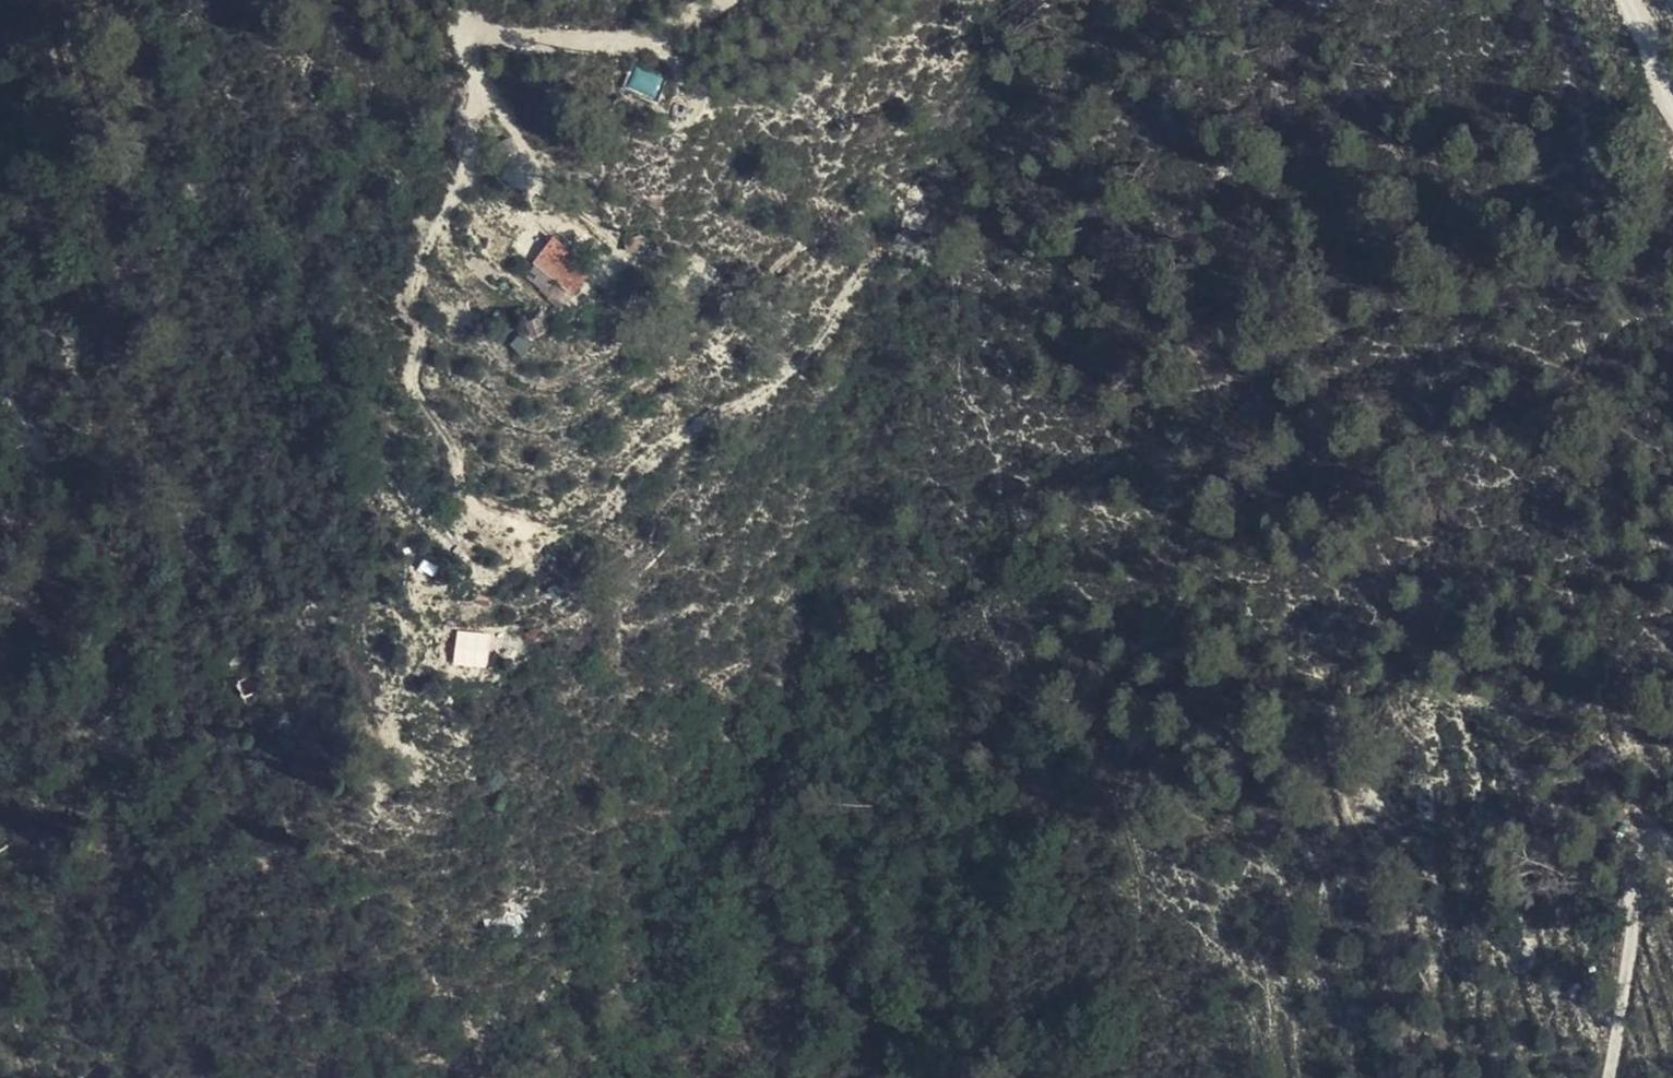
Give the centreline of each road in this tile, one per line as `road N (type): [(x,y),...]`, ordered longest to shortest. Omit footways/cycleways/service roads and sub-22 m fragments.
road 1 (track): [(1672,846),(1663,840),(1639,848),(1632,869),(1613,1077)]

